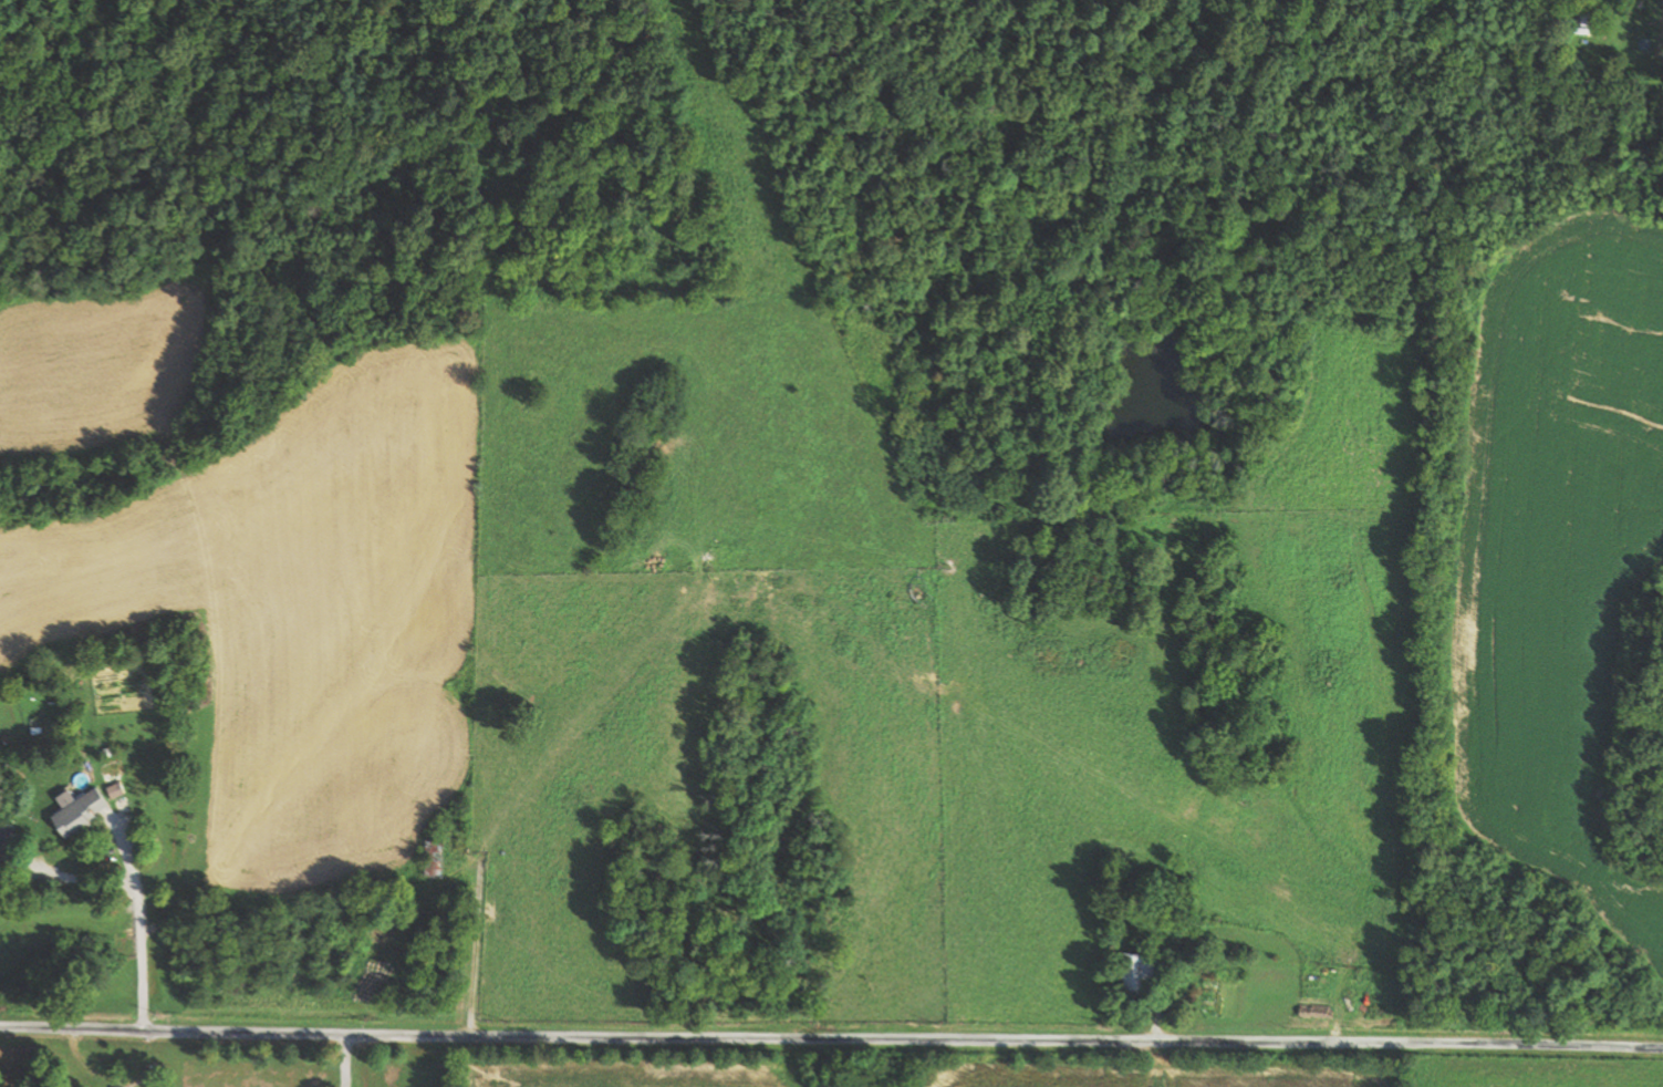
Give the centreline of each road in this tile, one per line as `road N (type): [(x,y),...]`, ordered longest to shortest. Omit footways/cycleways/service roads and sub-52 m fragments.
road 1 (residential): [(1662,1045),(0,1026)]

